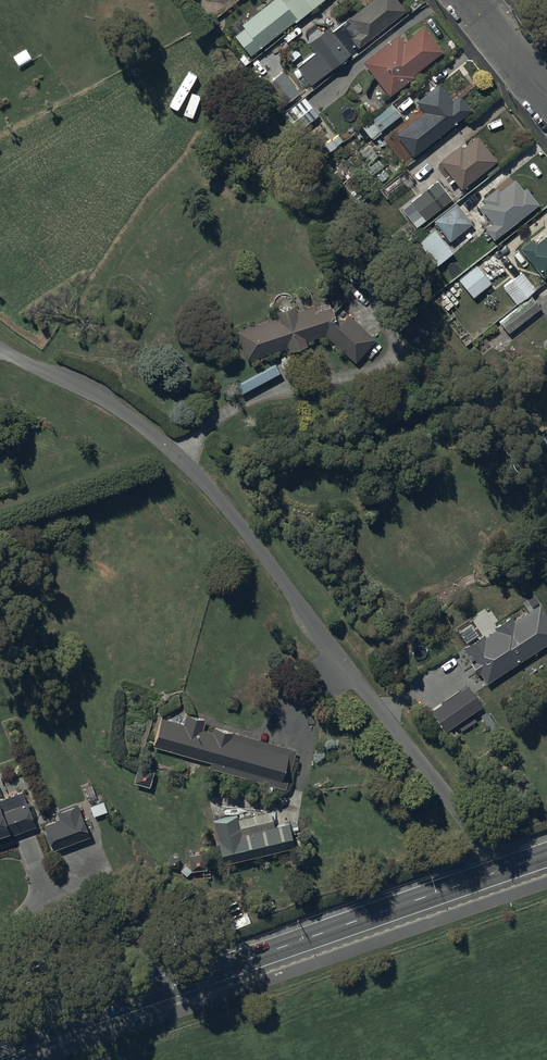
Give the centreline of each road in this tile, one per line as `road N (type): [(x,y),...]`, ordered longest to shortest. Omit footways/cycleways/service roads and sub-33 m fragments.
road 1 (residential): [(502,870),(200,480),(96,391),(0,345)]
road 2 (secondary): [(0,1055),(502,870)]
road 3 (residential): [(472,0),(546,95)]

